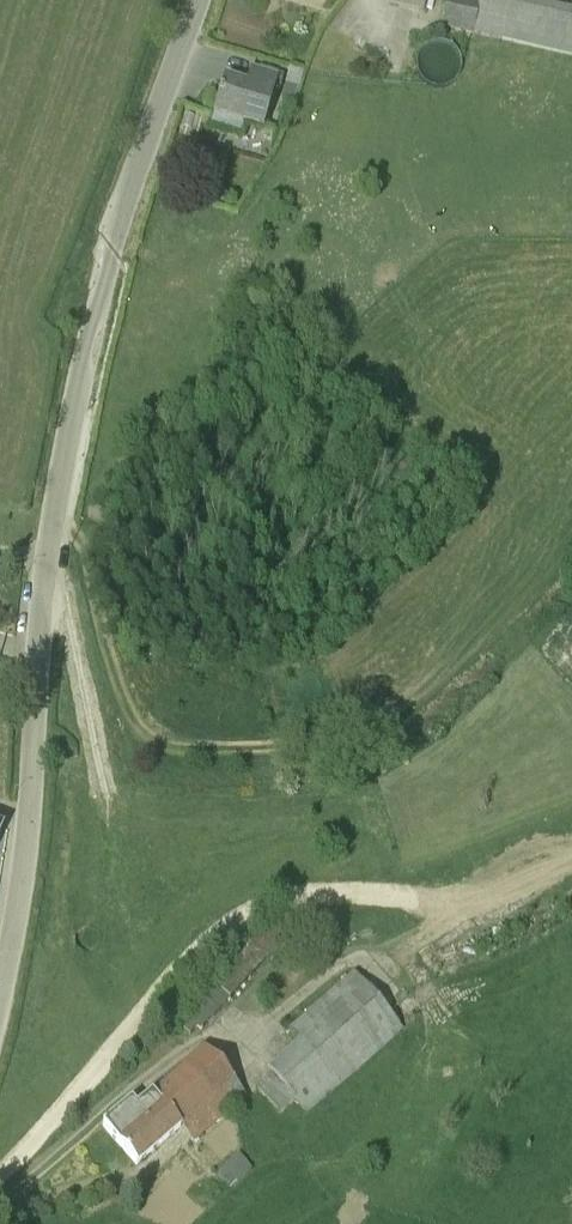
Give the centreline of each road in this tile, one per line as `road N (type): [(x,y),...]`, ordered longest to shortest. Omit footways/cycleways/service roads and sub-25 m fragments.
road 1 (unclassified): [(0,982),(27,827),(46,549),(93,312),(195,0)]
road 2 (track): [(0,1175),(191,957),(236,920),(302,893),(440,899)]

